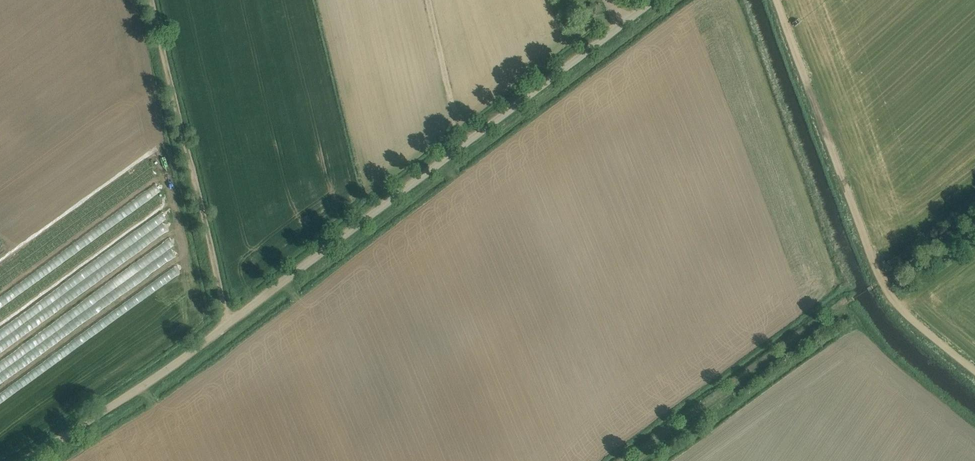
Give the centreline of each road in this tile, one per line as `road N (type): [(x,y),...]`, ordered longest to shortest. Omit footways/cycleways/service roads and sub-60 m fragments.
road 1 (unclassified): [(27,460),(119,404),(655,0)]
road 2 (track): [(229,321),(149,0)]
road 3 (track): [(777,0),(882,281)]
road 4 (track): [(636,460),(853,299)]
road 5 (track): [(974,373),(895,303),(882,281)]

